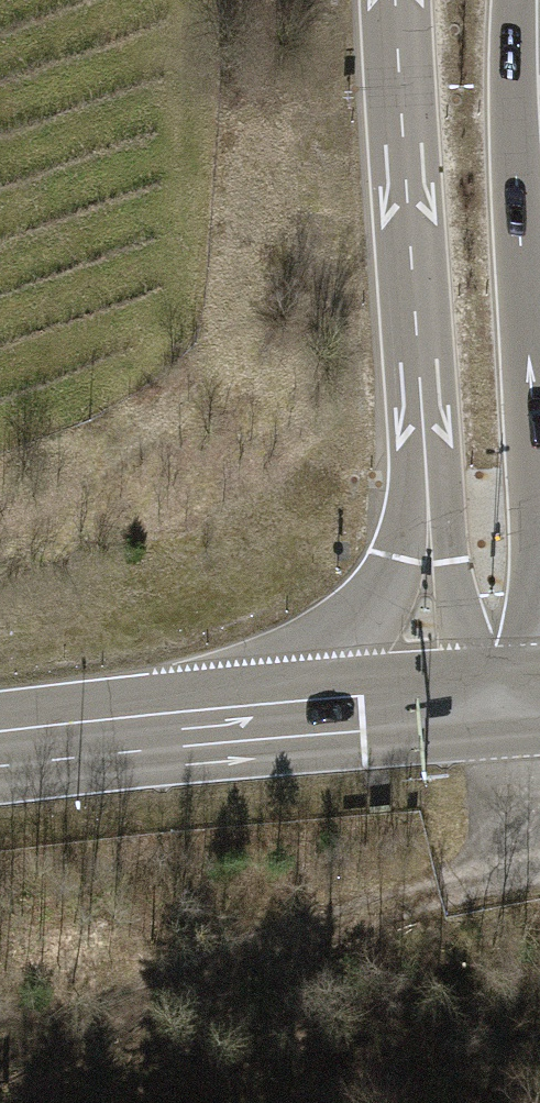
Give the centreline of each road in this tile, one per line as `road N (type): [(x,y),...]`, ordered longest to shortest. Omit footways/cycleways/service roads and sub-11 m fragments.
road 1 (motorway): [(419,374),(402,553),(383,595),(350,635),(309,666),(193,727)]
road 2 (motorway): [(539,424),(526,298),(514,0)]
road 3 (motorway): [(394,0),(419,374)]
road 4 (motorway): [(419,374),(438,417),(463,618),(503,698)]
road 5 (secondary): [(193,727),(503,698)]
road 6 (secondary): [(0,748),(193,727)]
road 7 (track): [(503,698),(518,831),(539,839)]
road 8 (motorway): [(503,698),(539,582)]

